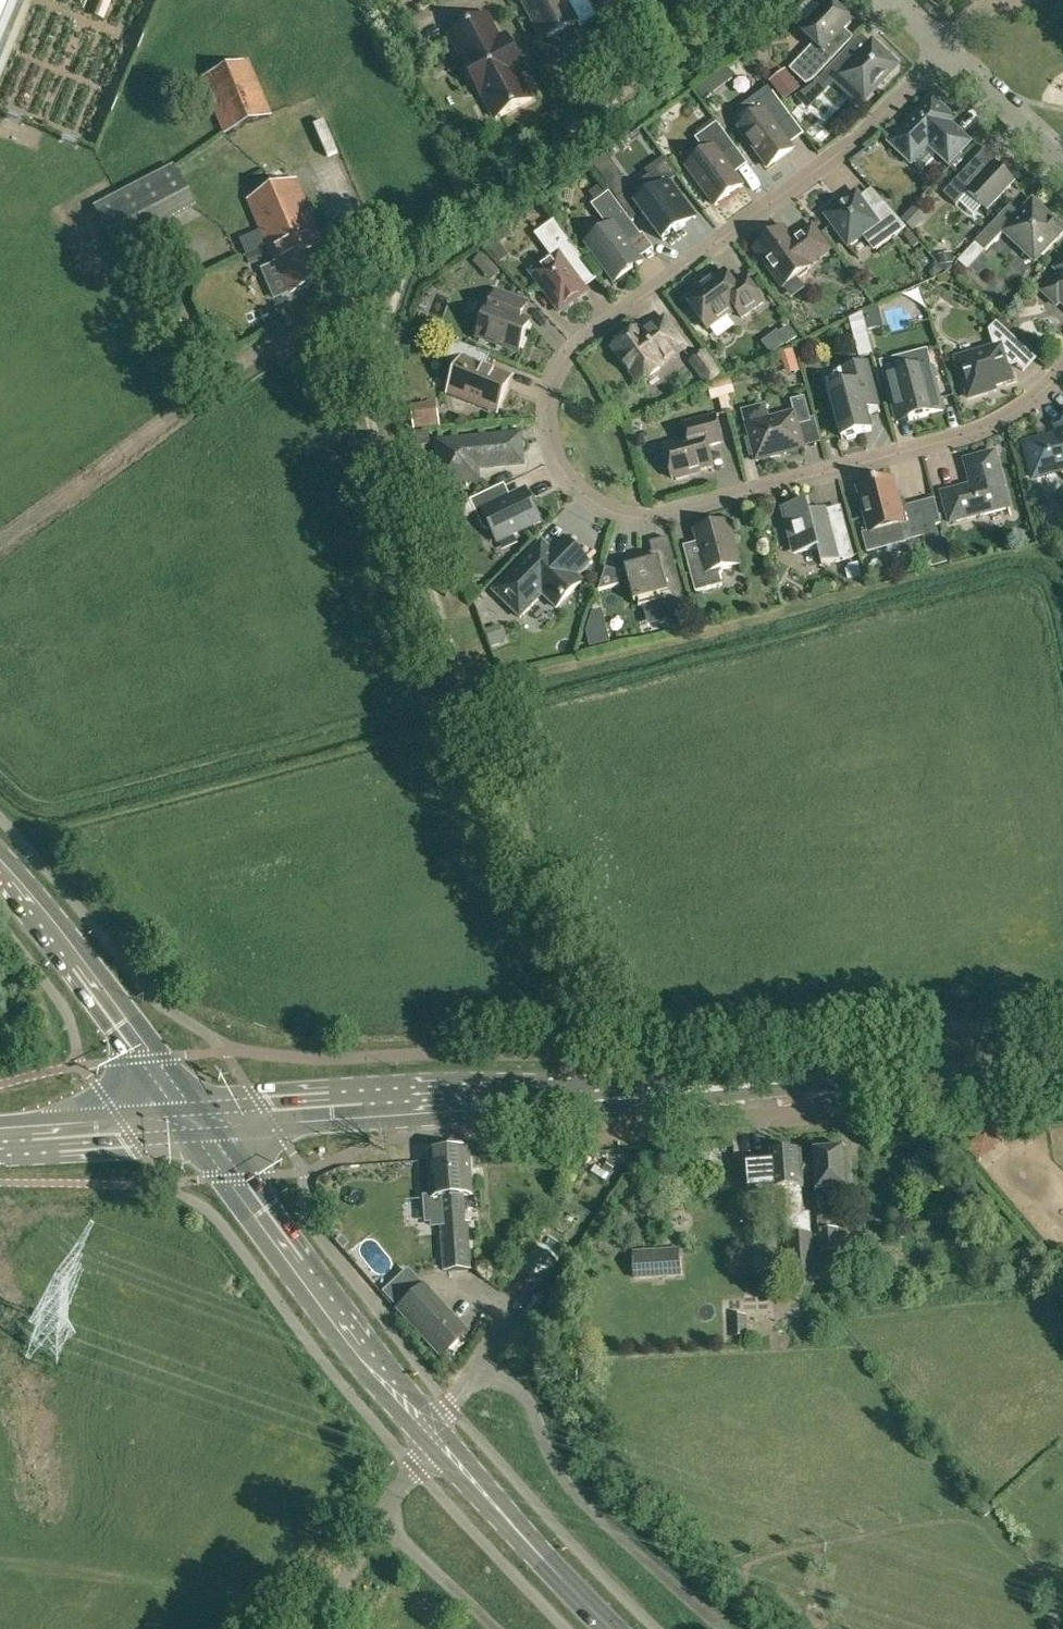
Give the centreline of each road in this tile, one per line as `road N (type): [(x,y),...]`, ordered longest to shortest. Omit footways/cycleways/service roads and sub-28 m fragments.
road 1 (residential): [(1062,373),(1023,414),(994,428),(669,516),(632,521),(604,511),(556,460),(551,404),(569,356),(869,134),(948,55)]
road 2 (secondary): [(195,1124),(1062,1068)]
road 3 (track): [(416,252),(372,367),(369,408),(603,1057)]
road 4 (unclassified): [(0,1399),(148,1389),(188,1396),(367,1628)]
road 5 (track): [(416,252),(749,0)]
road 6 (secondary): [(439,1442),(195,1124)]
road 7 (unclassified): [(726,1628),(592,1510),(568,1481),(529,1401),(494,1380),(464,1398)]
road 8 (residential): [(0,541),(186,406),(221,371),(292,334)]
road 9 (secondary): [(195,1124),(0,866)]
road 10 (secondary): [(612,1628),(439,1442)]
road 11 (unclassified): [(315,1628),(439,1442)]
road 12 (tertiary): [(0,1141),(195,1124)]
road 13 (residential): [(1062,166),(948,55)]
road 14 (track): [(292,334),(332,315),(400,257),(416,252)]
road 15 (unclassified): [(529,1285),(464,1398)]

